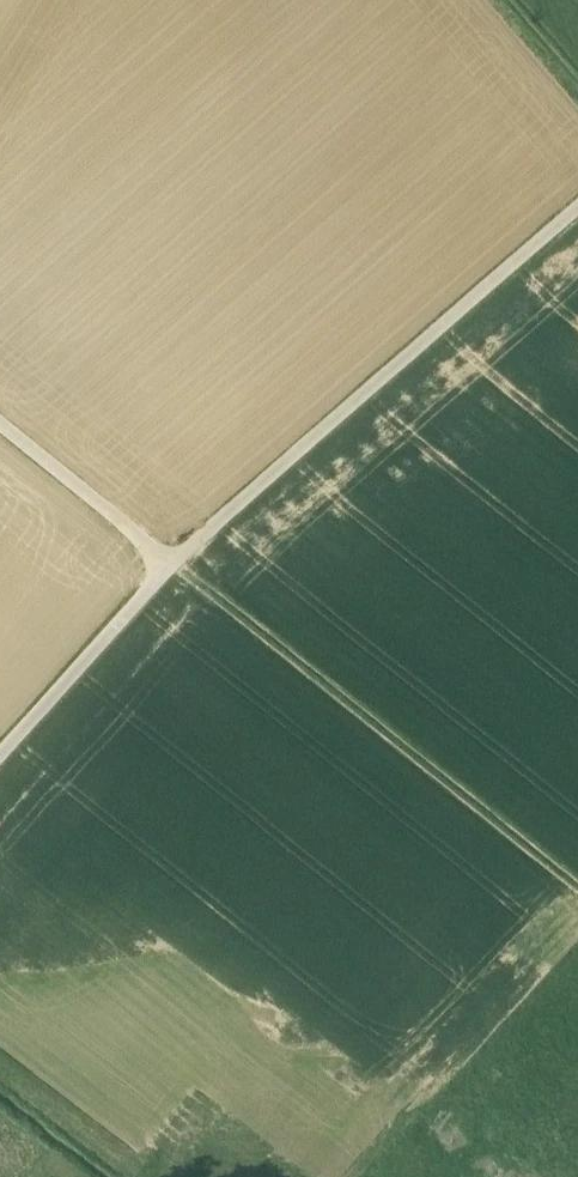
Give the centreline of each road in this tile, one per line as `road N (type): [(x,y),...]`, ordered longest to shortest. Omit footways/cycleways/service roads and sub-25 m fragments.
road 1 (track): [(577,208),(171,565),(0,759)]
road 2 (track): [(577,895),(171,565)]
road 3 (track): [(0,427),(171,565)]

